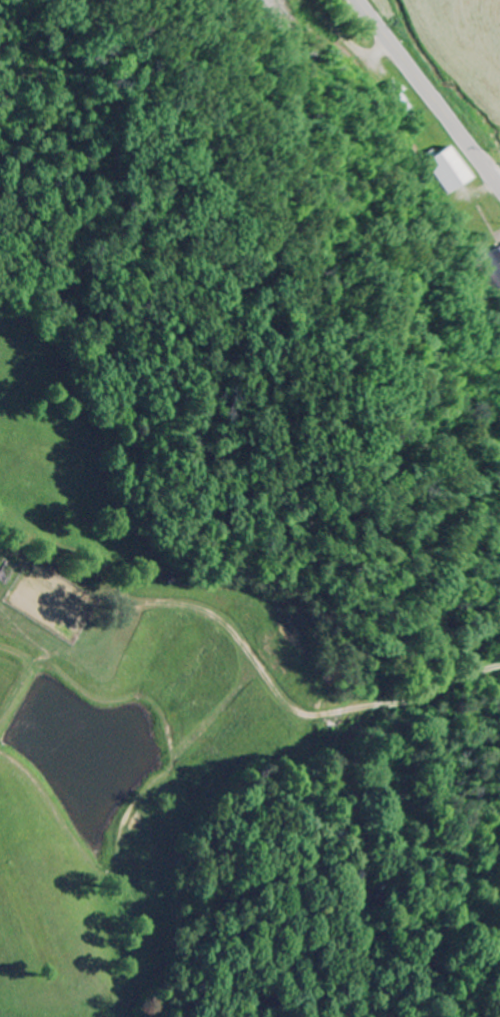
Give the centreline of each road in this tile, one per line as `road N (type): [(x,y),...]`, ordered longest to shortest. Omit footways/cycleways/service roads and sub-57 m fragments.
road 1 (secondary): [(499,185),(358,0)]

